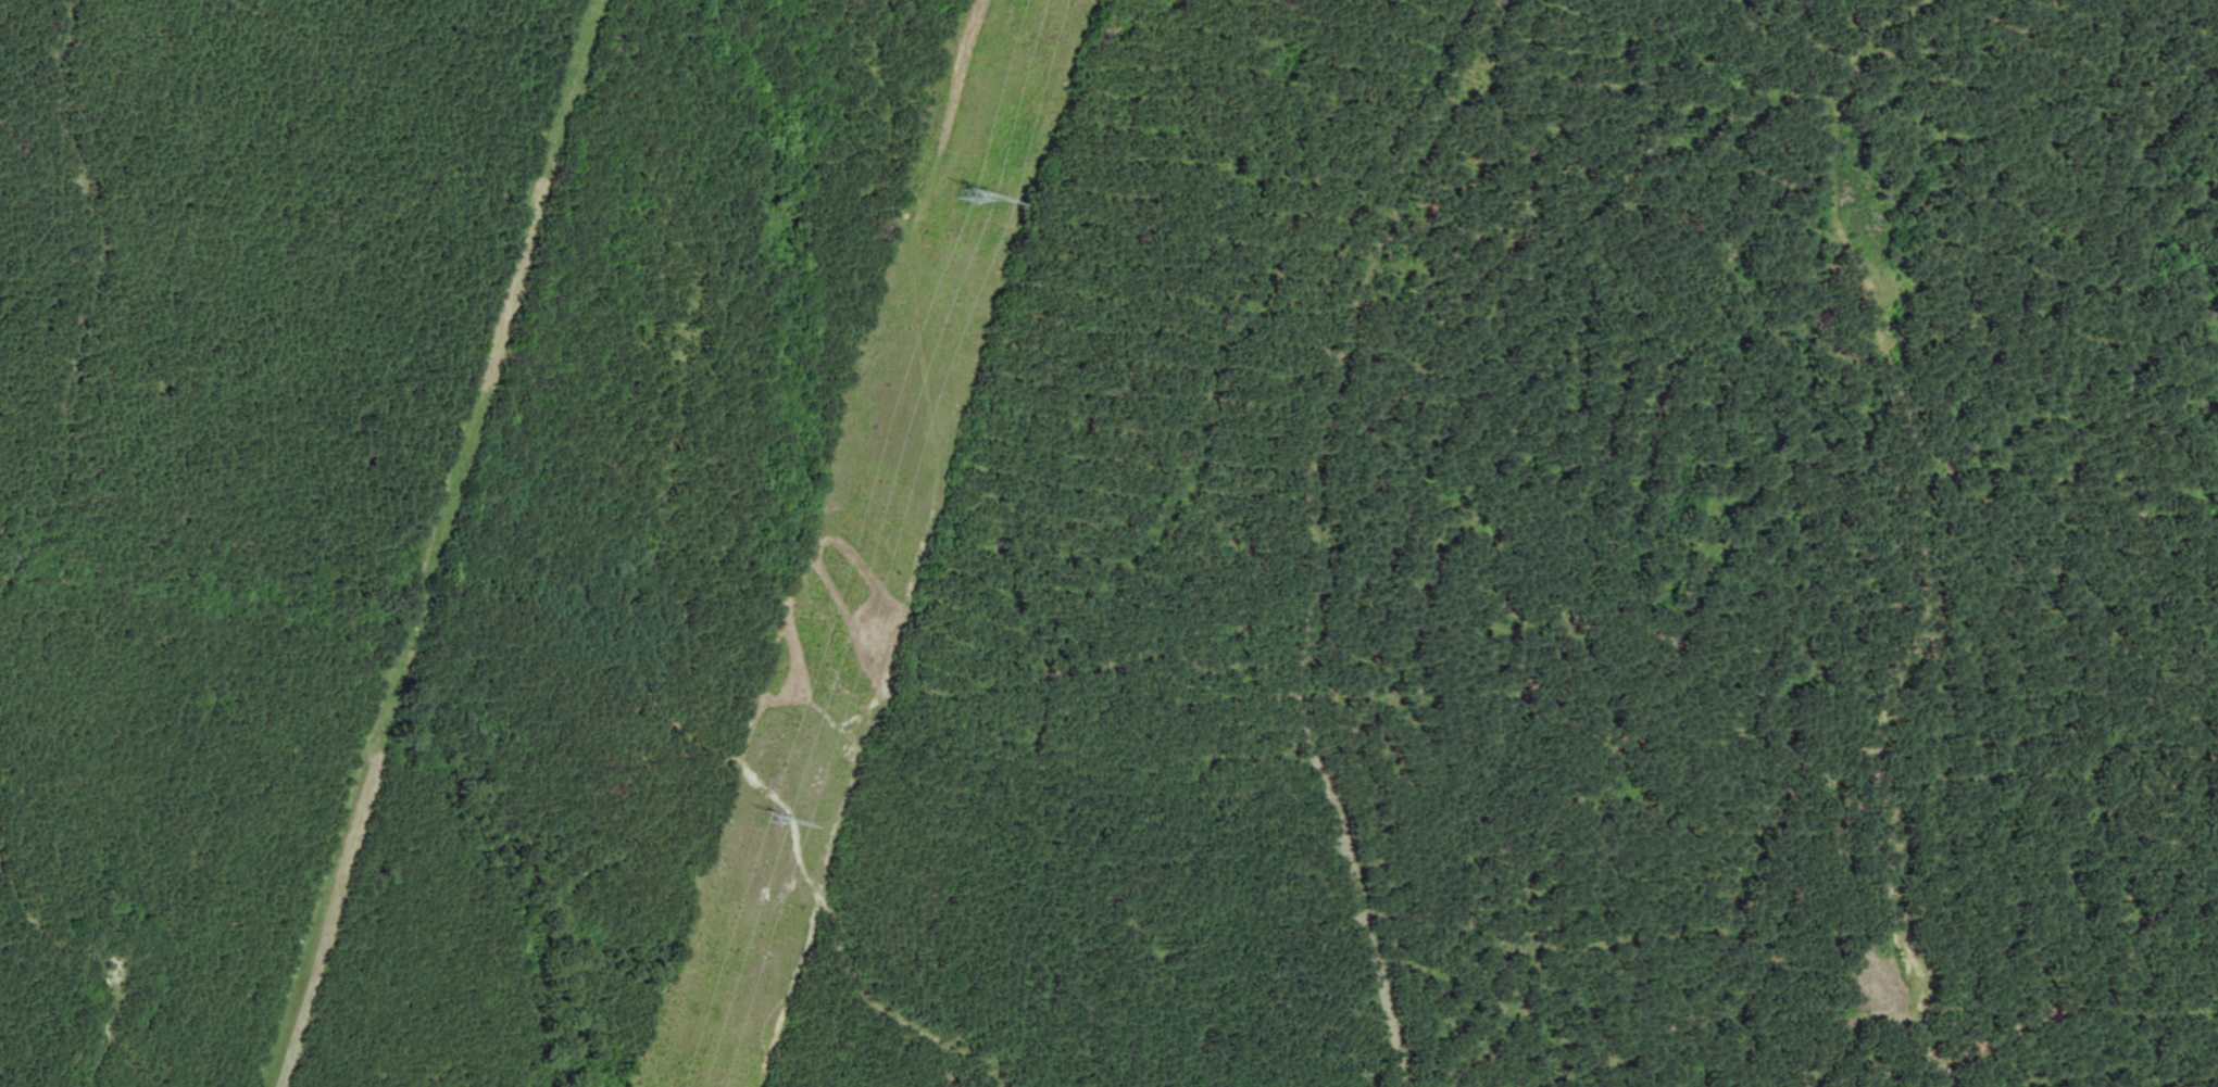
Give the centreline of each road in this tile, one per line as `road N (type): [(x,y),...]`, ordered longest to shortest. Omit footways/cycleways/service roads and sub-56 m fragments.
road 1 (residential): [(114,0),(118,64),(108,321),(10,572),(10,786),(109,972),(117,1086)]

